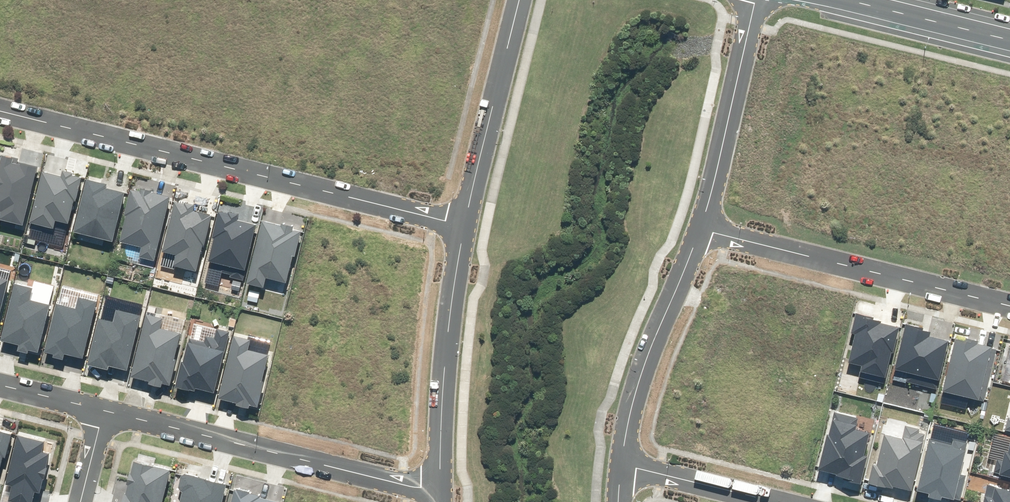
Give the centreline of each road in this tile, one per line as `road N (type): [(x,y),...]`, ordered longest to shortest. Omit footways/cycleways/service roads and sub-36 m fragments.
road 1 (residential): [(463,225),(0,111)]
road 2 (residential): [(103,411),(438,492)]
road 3 (residential): [(1009,306),(699,228)]
road 4 (residential): [(463,225),(438,492)]
road 5 (residential): [(699,228),(635,385),(621,464)]
road 6 (residential): [(699,228),(754,0)]
road 7 (residential): [(520,0),(463,225)]
road 8 (residential): [(774,501),(621,464)]
road 9 (secondary): [(858,0),(1009,38)]

